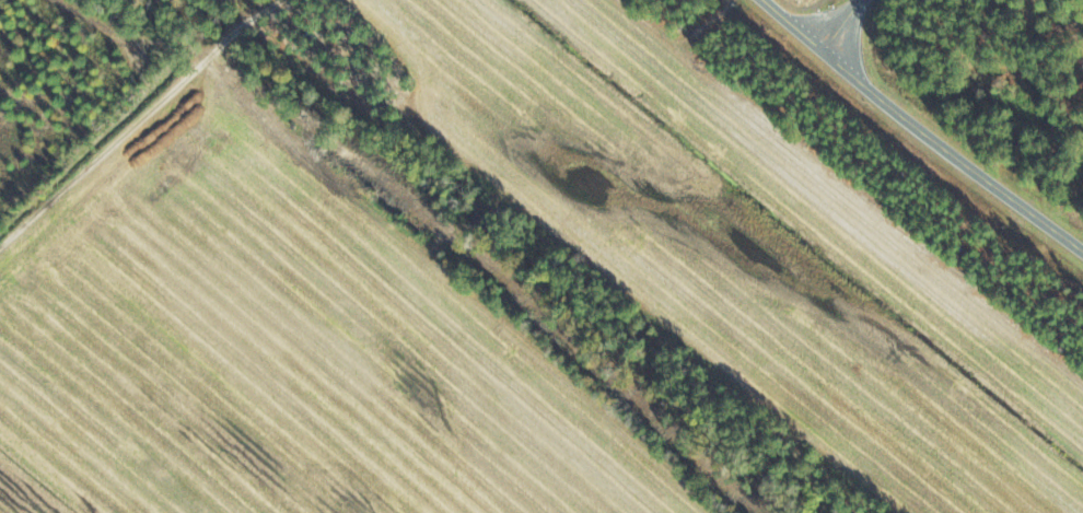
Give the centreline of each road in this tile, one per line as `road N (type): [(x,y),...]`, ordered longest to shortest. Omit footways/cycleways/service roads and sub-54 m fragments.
road 1 (residential): [(1082,254),(767,0)]

